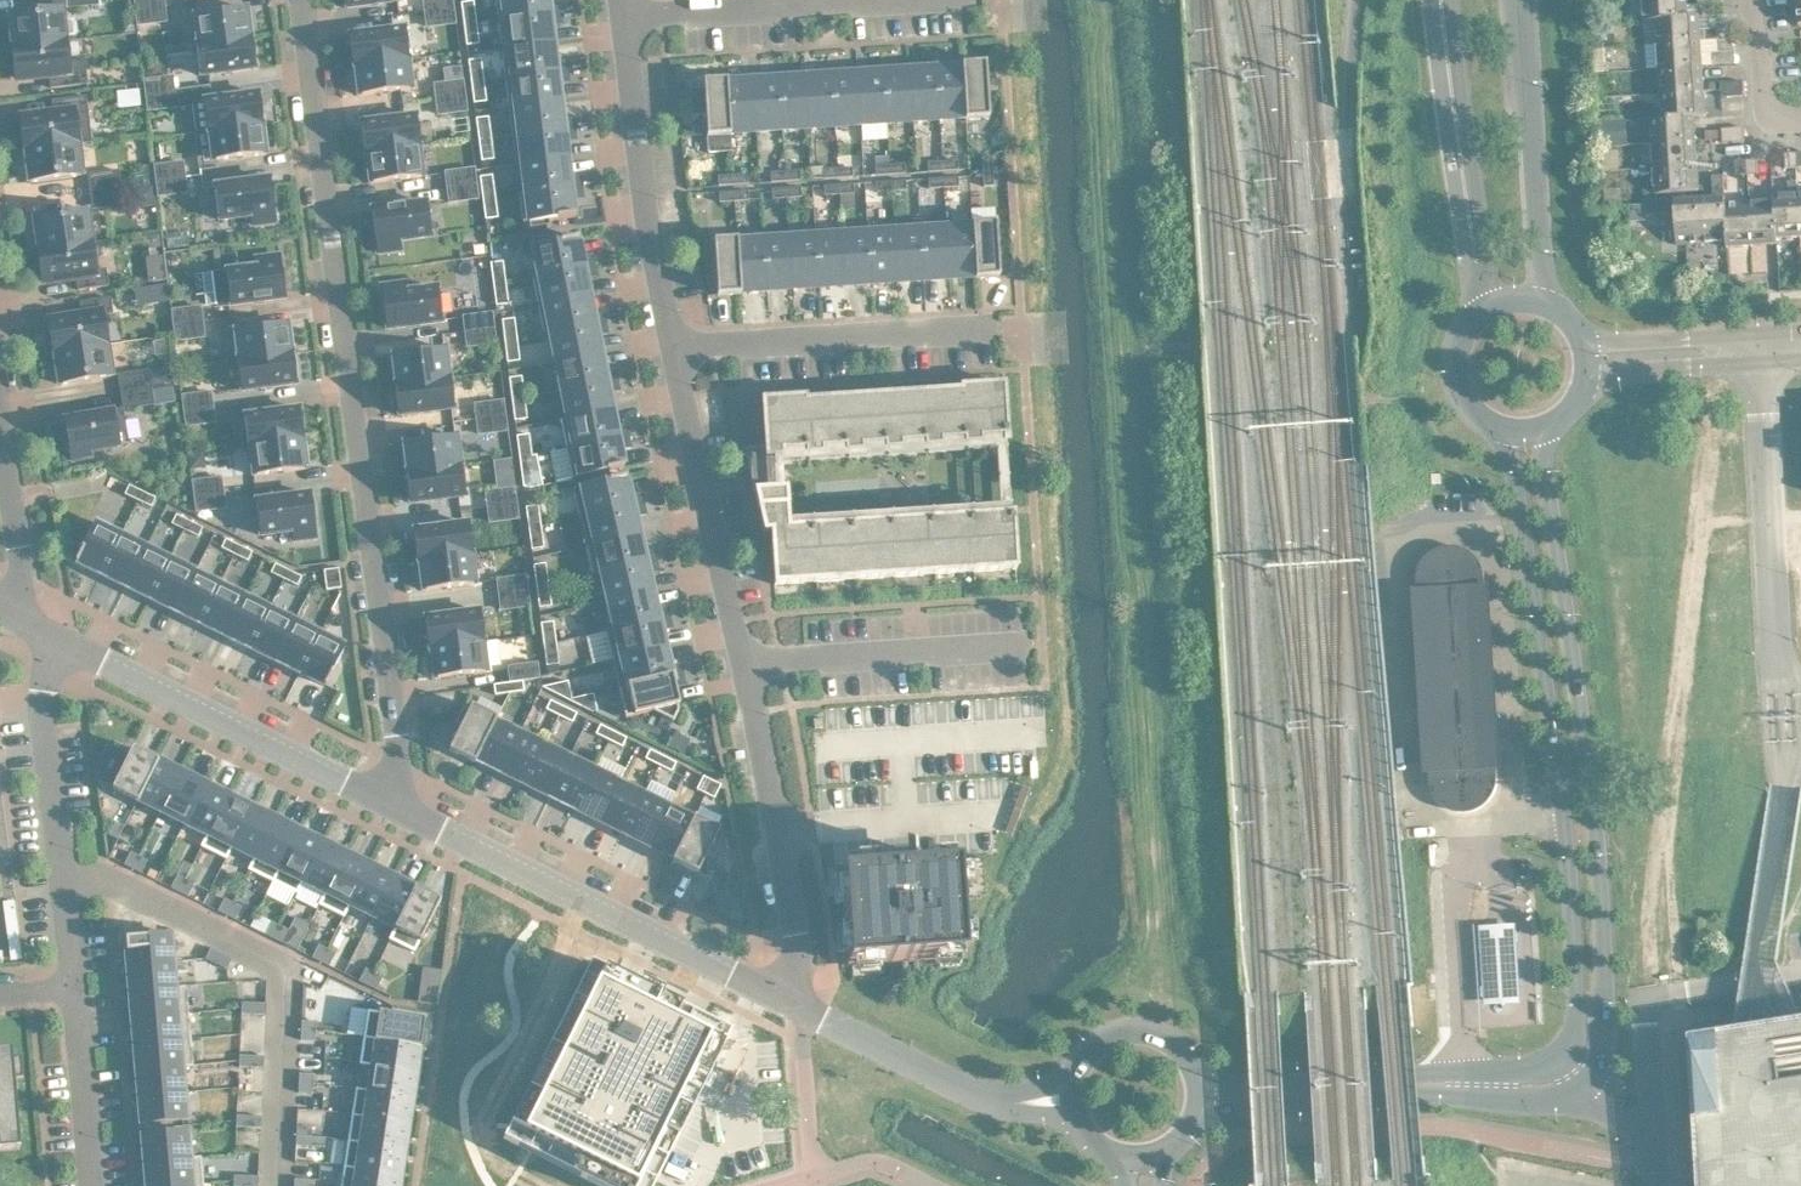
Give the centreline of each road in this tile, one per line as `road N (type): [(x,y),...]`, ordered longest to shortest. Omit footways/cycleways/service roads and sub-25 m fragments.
road 1 (residential): [(391,797),(400,747),(303,0)]
road 2 (unclassified): [(1759,1025),(1786,784),(1765,358)]
road 3 (secondary): [(1588,1075),(1611,1038),(1602,855),(1548,457),(1553,425)]
road 4 (secondary): [(1509,431),(1579,931),(1582,1027),(1566,1053)]
road 5 (tertiary): [(813,1007),(391,797)]
road 6 (residential): [(65,865),(289,962),(279,1185)]
road 7 (secondary): [(1195,1114),(1238,1105),(1560,1090),(1588,1075)]
road 8 (tertiary): [(391,797),(34,622)]
road 9 (secondary): [(1566,1053),(1530,1064),(1267,1076),(1193,1066)]
road 10 (residential): [(753,655),(813,1007)]
road 11 (residential): [(1018,321),(675,342)]
road 12 (residential): [(630,18),(970,0)]
road 13 (residential): [(630,18),(643,170),(675,342)]
road 14 (residential): [(675,342),(753,655)]
road 15 (secondary): [(1444,0),(1479,309)]
road 16 (secondary): [(1544,297),(1537,0)]
road 17 (residential): [(753,655),(1043,635)]
road 18 (unclassified): [(1655,1114),(1646,1004),(1659,992),(1800,971)]
road 19 (residential): [(65,865),(34,622)]
road 20 (residential): [(34,622),(0,394)]
road 21 (residential): [(95,1185),(73,984)]
road 22 (tertiary): [(1763,329),(1587,337)]
road 23 (tertiary): [(1592,370),(1765,358)]
road 24 (tertiary): [(957,1080),(813,1007)]
road 25 (secondary): [(1479,309),(1455,347),(1457,385),(1480,417),(1509,431)]
road 26 (secondary): [(1193,1066),(1163,1037),(1129,1033),(1099,1047),(1081,1075)]
road 27 (residential): [(1800,113),(1767,103),(1754,0)]
road 28 (tertiary): [(957,1080),(1011,1108),(1085,1119)]
road 29 (tertiary): [(1081,1075),(1015,1088),(957,1080)]

